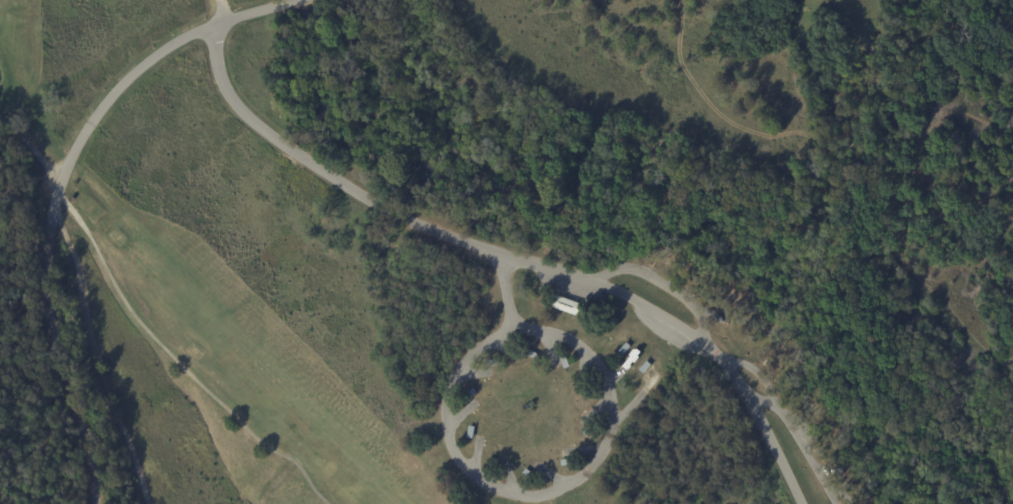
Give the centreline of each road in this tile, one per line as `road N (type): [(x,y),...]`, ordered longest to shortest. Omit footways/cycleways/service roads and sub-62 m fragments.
road 1 (residential): [(771,404),(757,371),(720,360),(628,297),(410,222),(264,134),(224,88),(220,24)]
road 2 (residential): [(294,0),(194,35),(146,64),(106,103),(62,176),(46,246),(45,297),(93,503)]
road 3 (residential): [(502,257),(514,329),(579,345),(603,374),(611,401),(610,437),(599,460),(575,482),(540,495),(512,495),(479,481),(458,459),(446,421),(462,364),(514,329)]
road 4 (residential): [(603,374),(599,285),(617,270),(636,271),(679,295),(700,319),(701,342)]
road 5 (residential): [(720,360),(800,503)]
road 6 (residential): [(748,401),(780,408),(835,503)]

